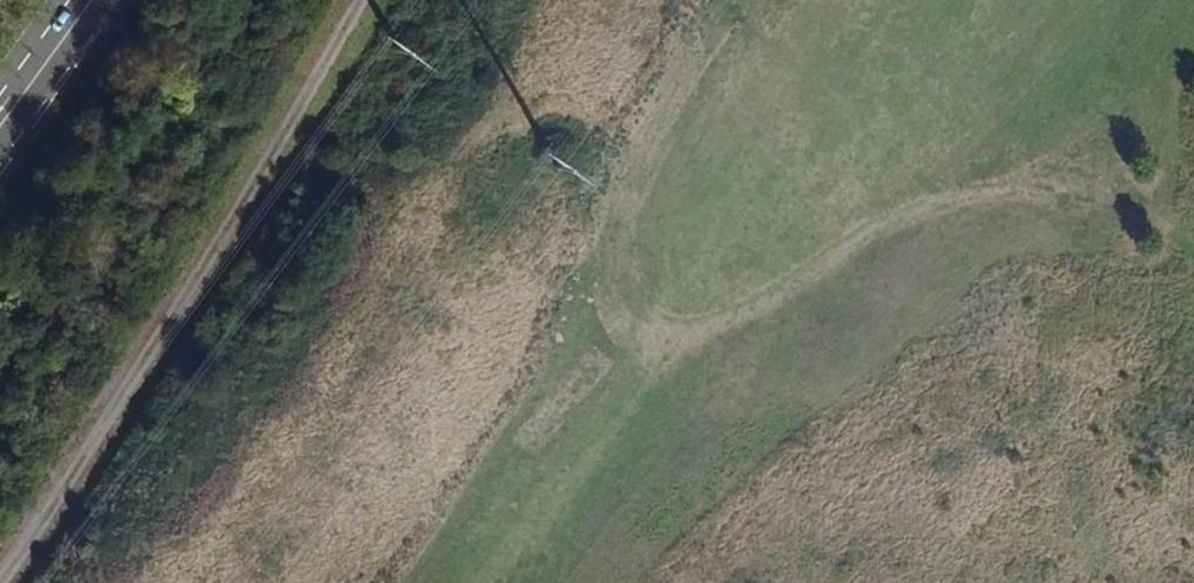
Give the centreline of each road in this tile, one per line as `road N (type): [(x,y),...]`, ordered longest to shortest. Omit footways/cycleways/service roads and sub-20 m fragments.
road 1 (secondary): [(83,0),(0,114)]

